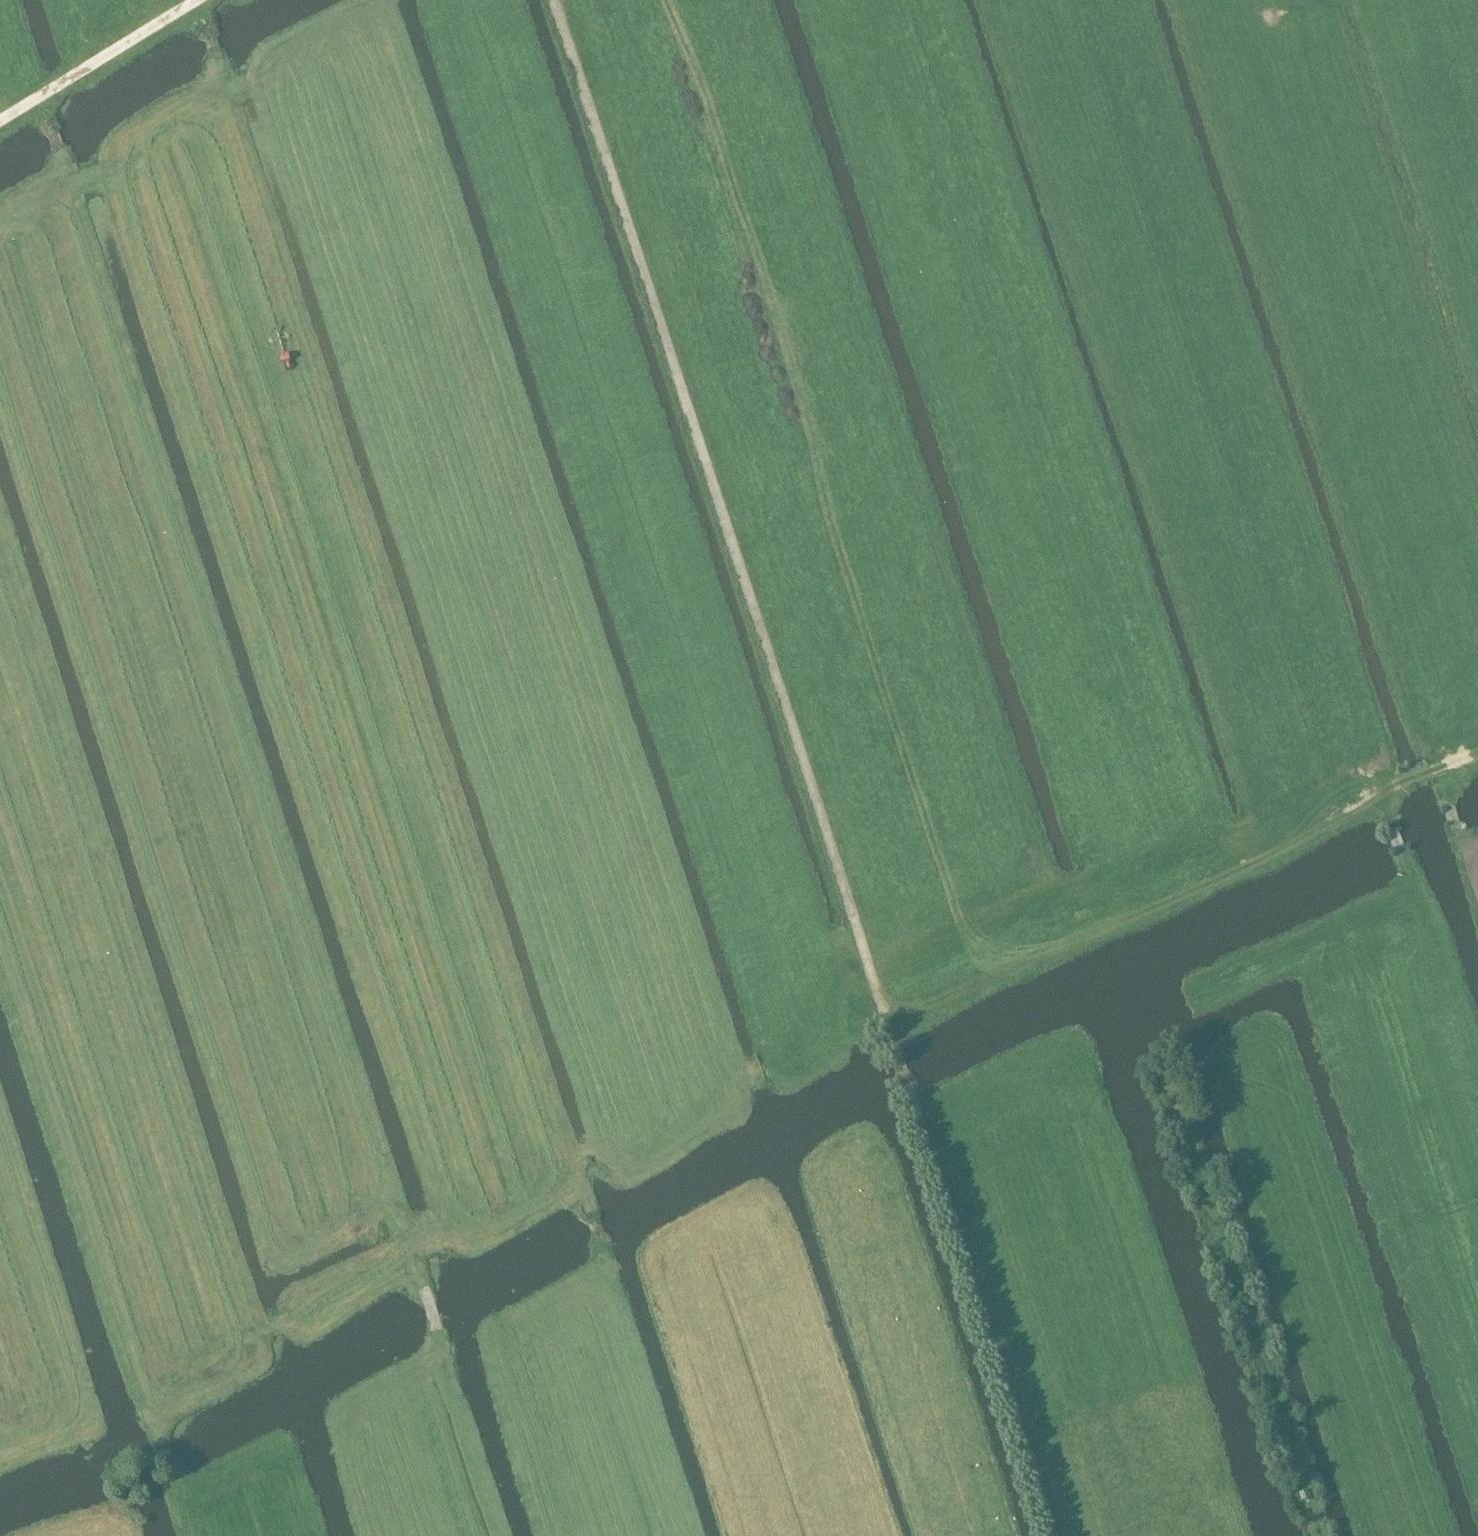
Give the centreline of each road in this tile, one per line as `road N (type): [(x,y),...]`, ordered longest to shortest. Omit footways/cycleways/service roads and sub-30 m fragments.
road 1 (track): [(1054,1535),(550,0)]
road 2 (track): [(191,1535),(0,942)]
road 3 (track): [(0,122),(205,0)]

